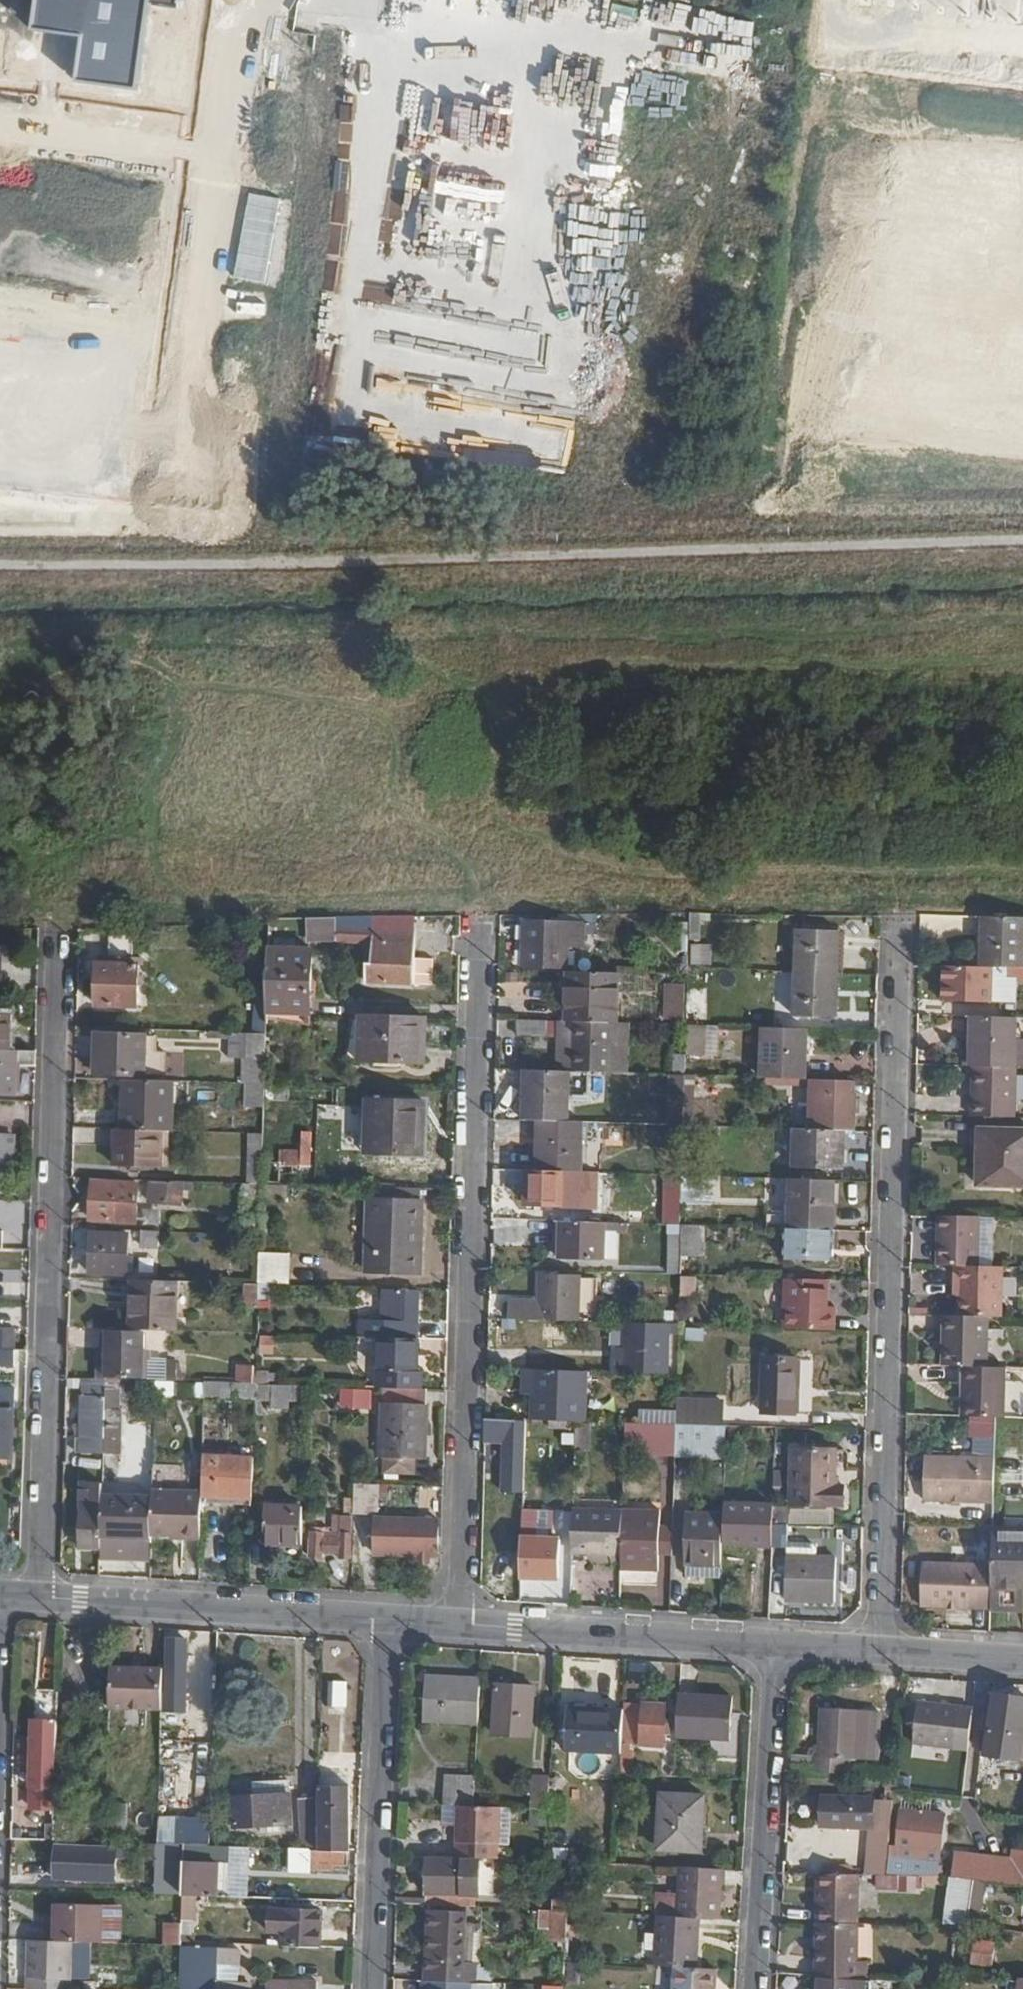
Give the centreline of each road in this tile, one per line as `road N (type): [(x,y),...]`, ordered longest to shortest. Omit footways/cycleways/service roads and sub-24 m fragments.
road 1 (residential): [(902,925),(877,1650)]
road 2 (residential): [(481,931),(456,1622)]
road 3 (residential): [(65,938),(38,1596)]
road 4 (residential): [(373,1988),(388,1617)]
road 5 (tertiary): [(38,1596),(388,1617)]
road 6 (residential): [(768,1644),(746,1988)]
road 7 (tertiary): [(456,1622),(768,1644)]
road 8 (tertiary): [(877,1650),(1022,1660)]

